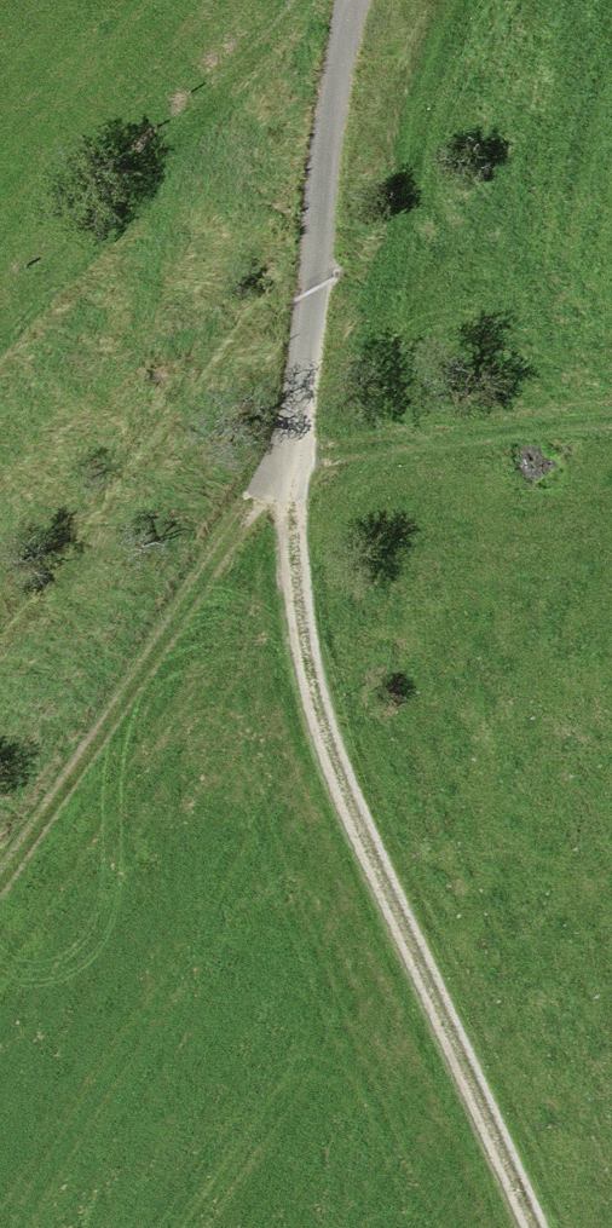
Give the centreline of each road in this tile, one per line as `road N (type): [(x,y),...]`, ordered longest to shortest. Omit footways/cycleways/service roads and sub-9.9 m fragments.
road 1 (track): [(358,0),(330,77),(301,448),(315,671),(521,1227)]
road 2 (track): [(301,448),(185,589),(0,876)]
road 3 (track): [(301,448),(611,425)]

